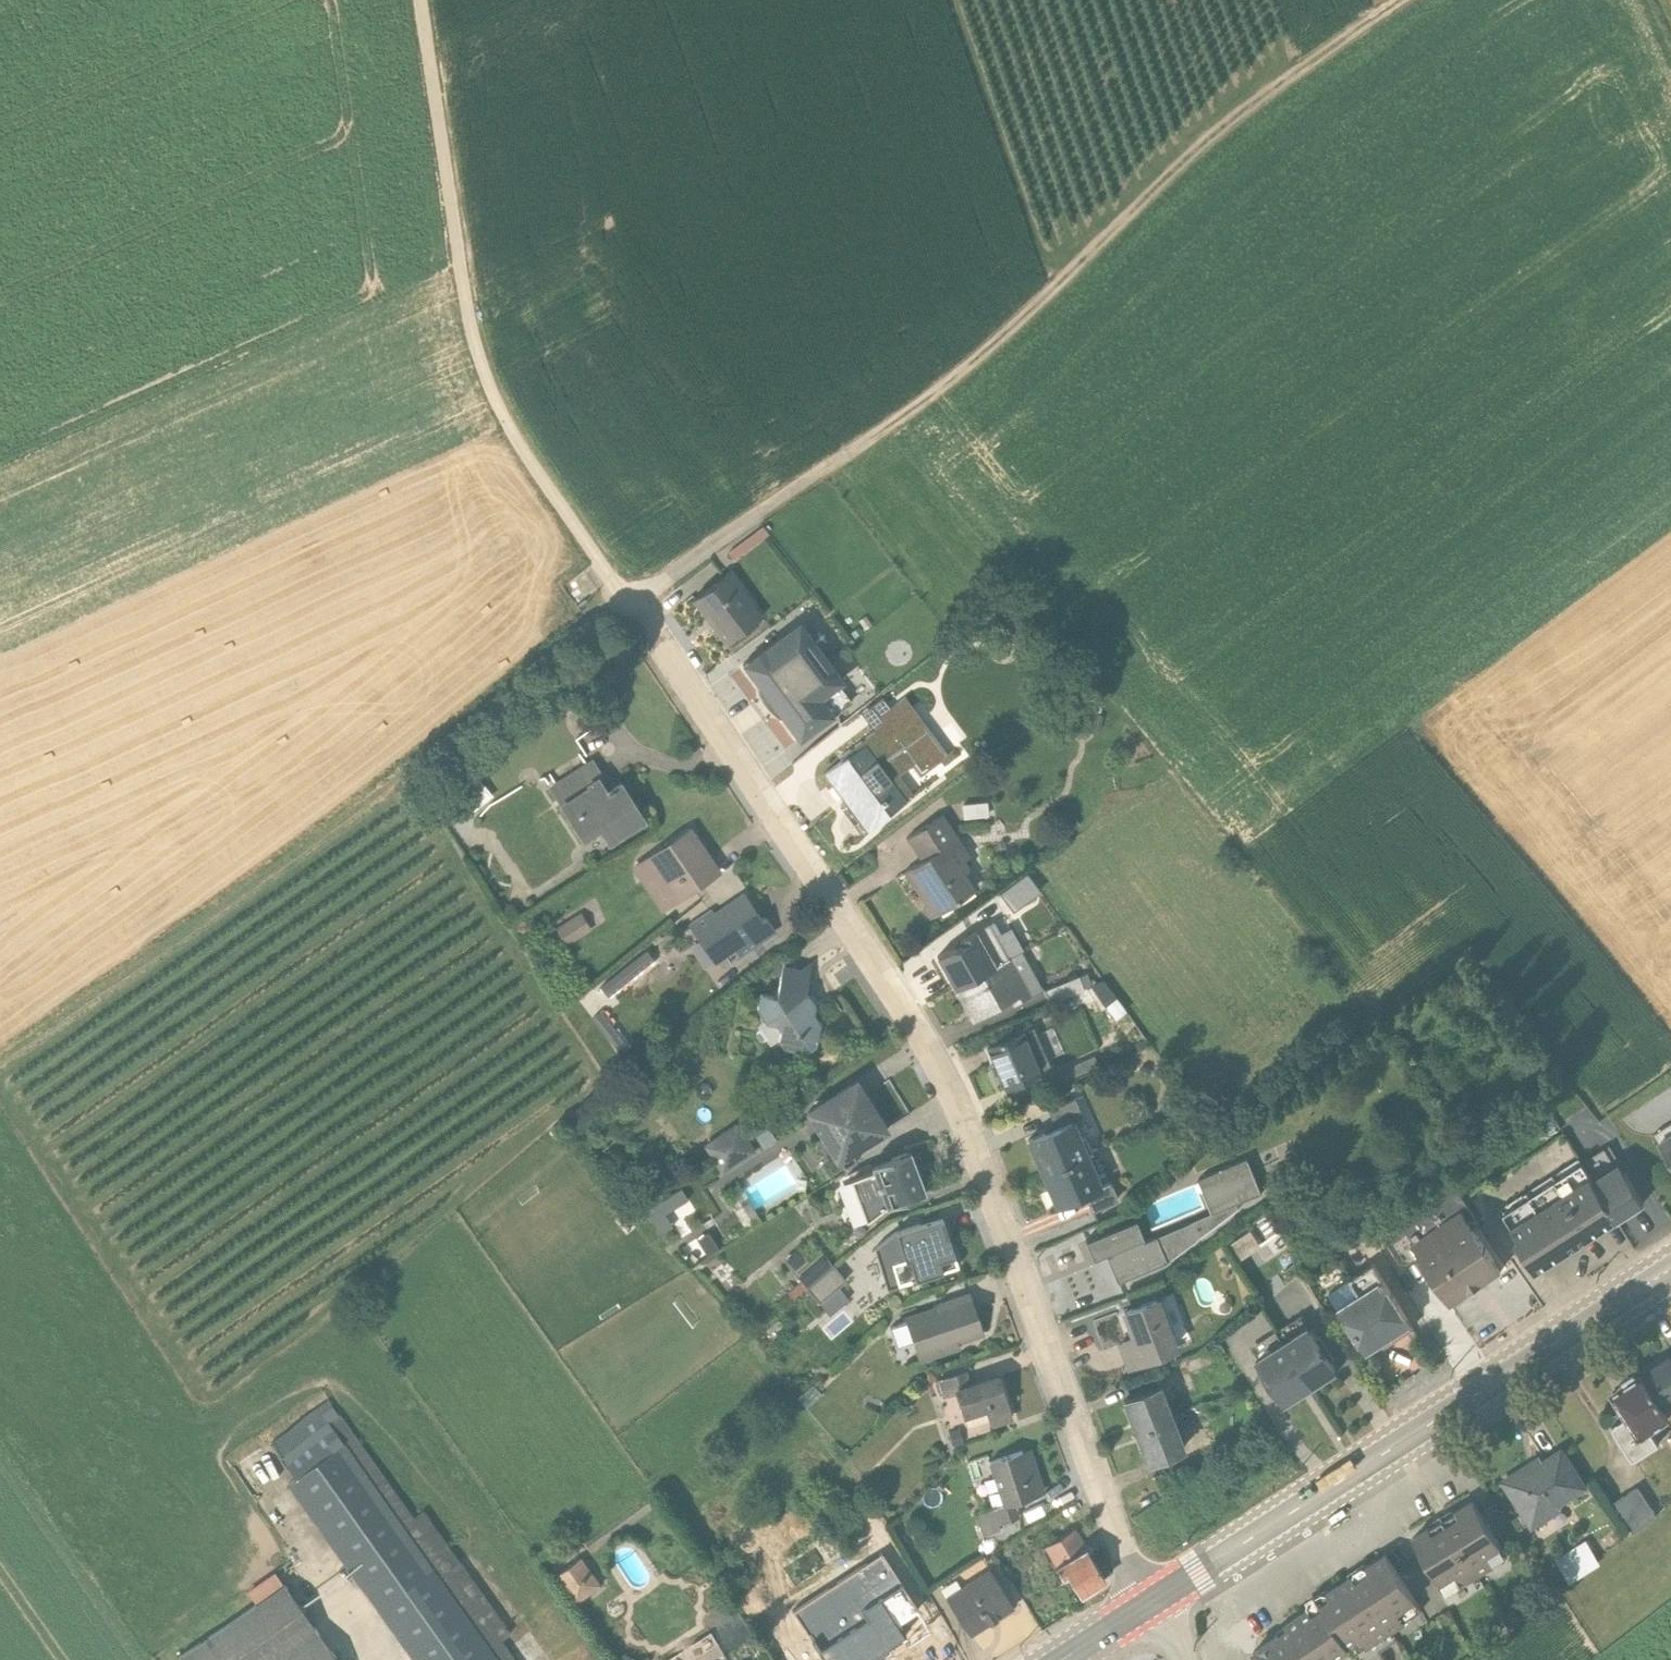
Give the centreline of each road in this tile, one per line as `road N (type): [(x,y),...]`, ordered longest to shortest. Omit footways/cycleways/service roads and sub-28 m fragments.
road 1 (residential): [(1153,1600),(1124,1556),(940,1065),(626,594)]
road 2 (track): [(626,594),(890,424),(996,341),(1224,125),(1397,0)]
road 3 (track): [(626,594),(397,777),(0,1055)]
road 4 (unclassified): [(626,594),(502,411),(478,352),(423,0)]
road 5 (primary): [(1153,1600),(1670,1269)]

